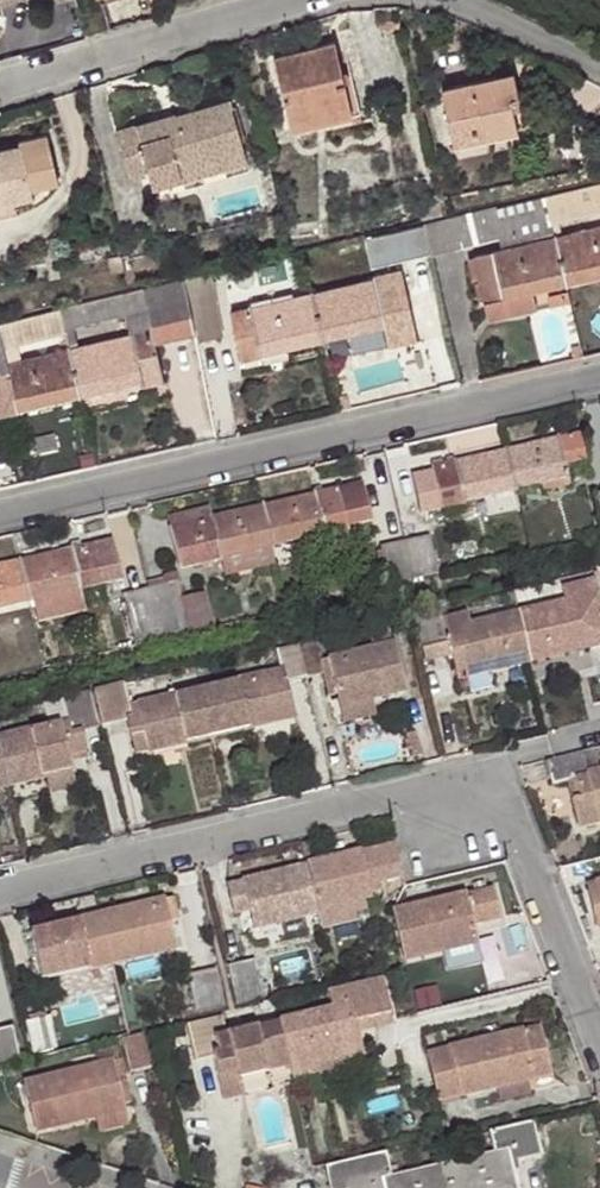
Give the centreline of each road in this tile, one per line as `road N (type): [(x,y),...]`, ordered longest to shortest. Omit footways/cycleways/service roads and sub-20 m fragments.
road 1 (residential): [(0,892),(460,782),(487,790),(508,813),(599,1054)]
road 2 (residential): [(599,371),(0,510)]
road 3 (residential): [(0,90),(300,0)]
road 4 (residential): [(448,0),(599,70)]

